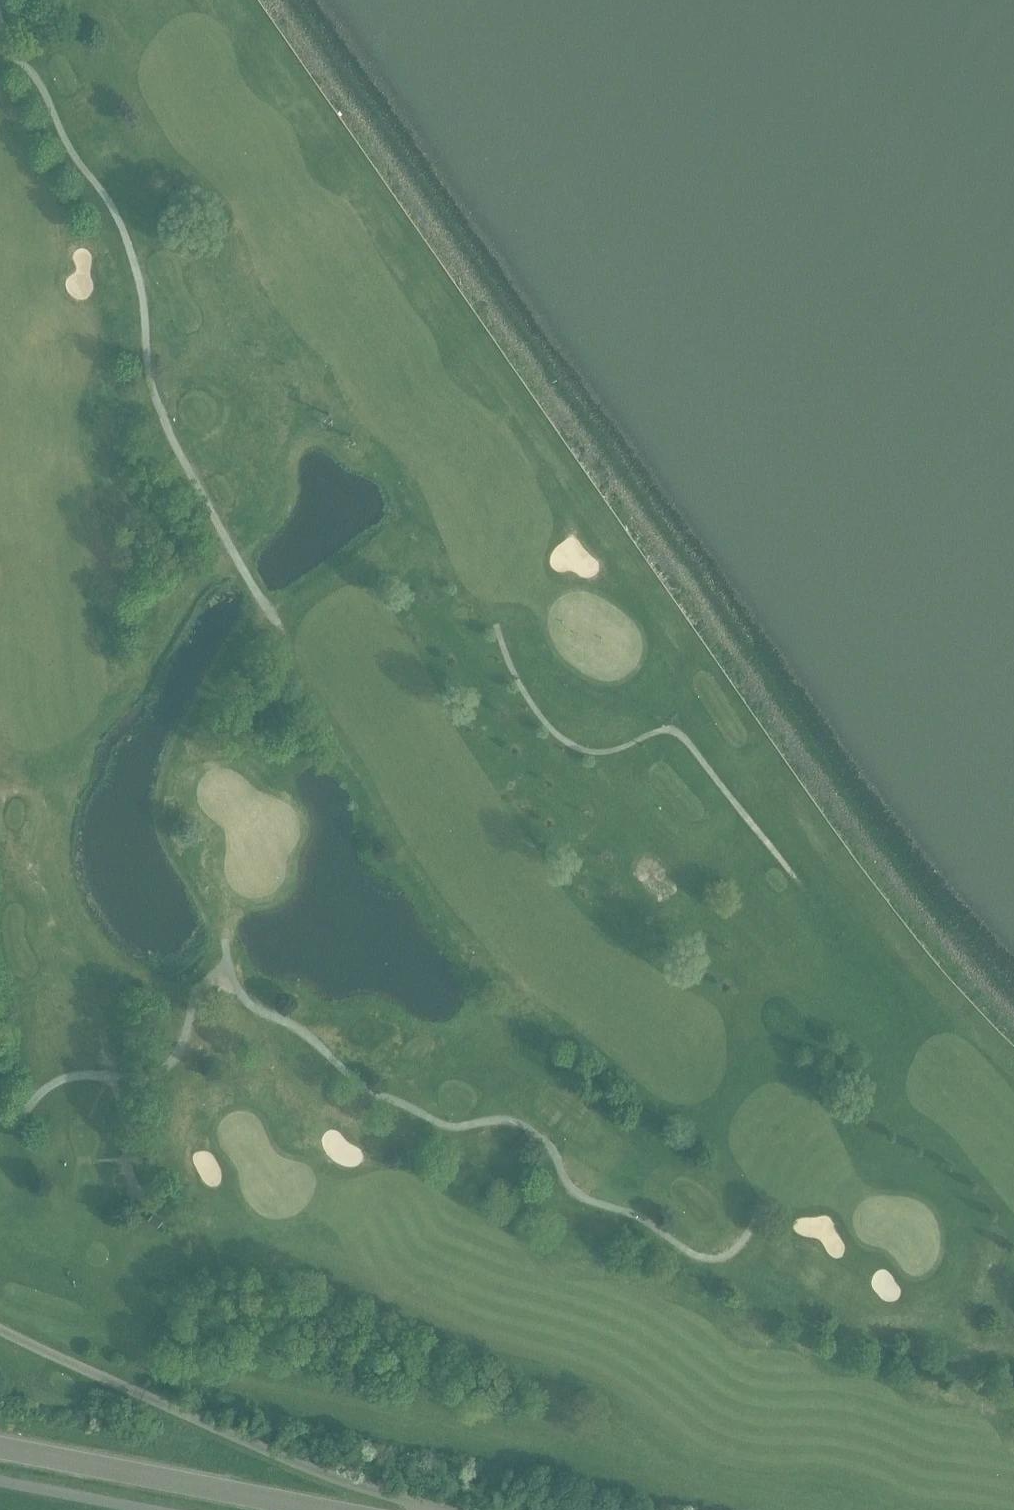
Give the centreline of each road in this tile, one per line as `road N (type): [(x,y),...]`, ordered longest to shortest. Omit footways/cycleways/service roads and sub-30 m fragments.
road 1 (unclassified): [(316,1509),(0,1450)]

